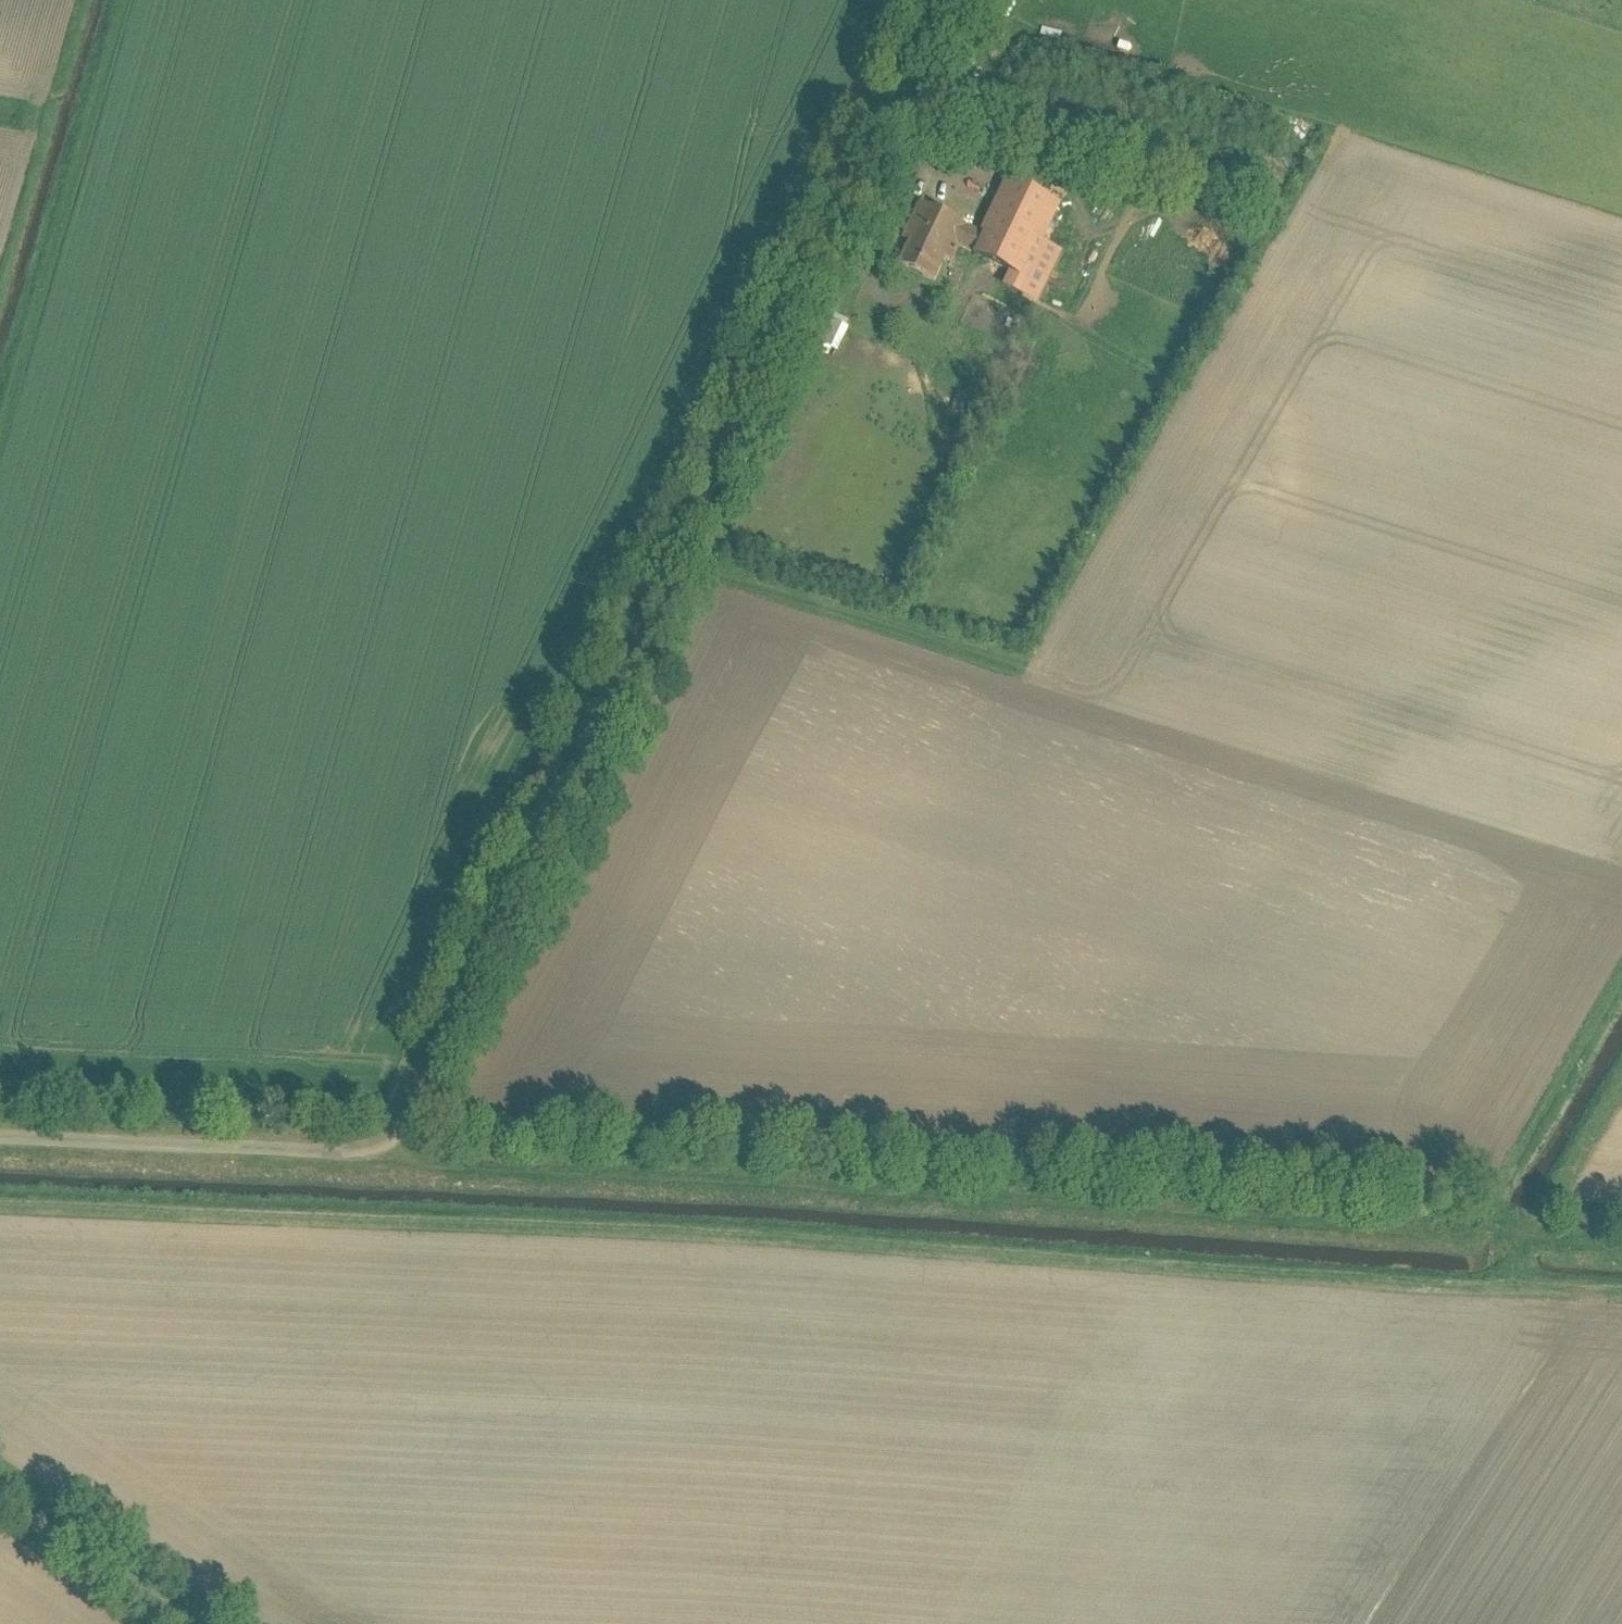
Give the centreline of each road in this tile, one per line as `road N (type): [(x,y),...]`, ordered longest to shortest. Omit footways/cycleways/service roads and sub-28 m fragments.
road 1 (unclassified): [(0,1139),(382,1154),(943,0)]
road 2 (unclassified): [(183,1623),(0,1501)]

